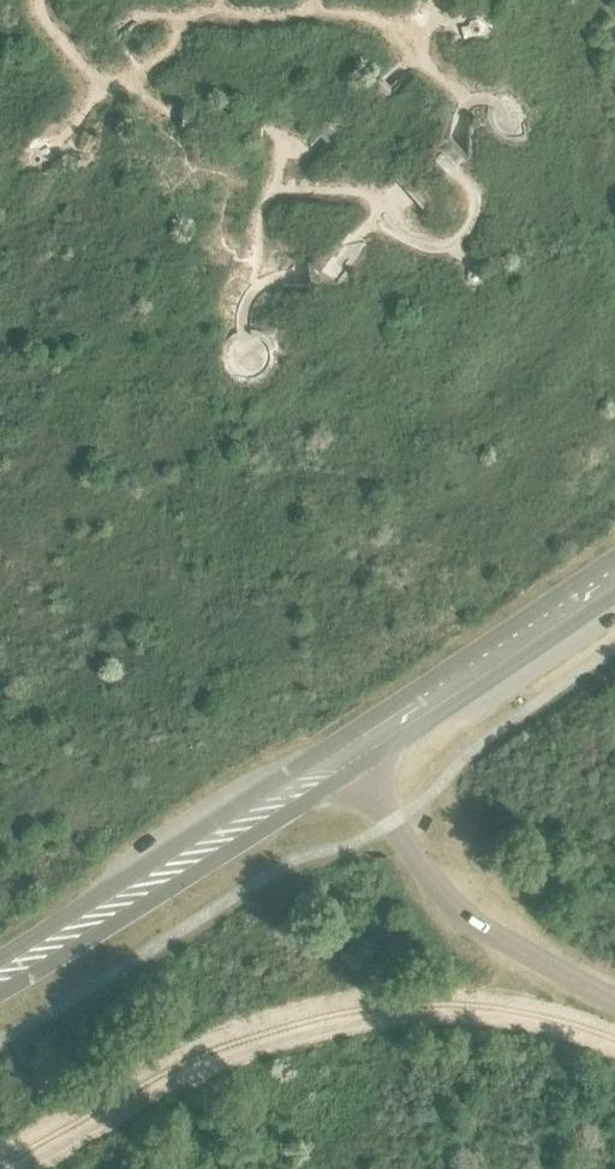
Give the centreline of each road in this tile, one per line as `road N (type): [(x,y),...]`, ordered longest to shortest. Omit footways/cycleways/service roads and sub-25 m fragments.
road 1 (tertiary): [(345,757),(0,976)]
road 2 (tertiary): [(345,757),(614,570)]

